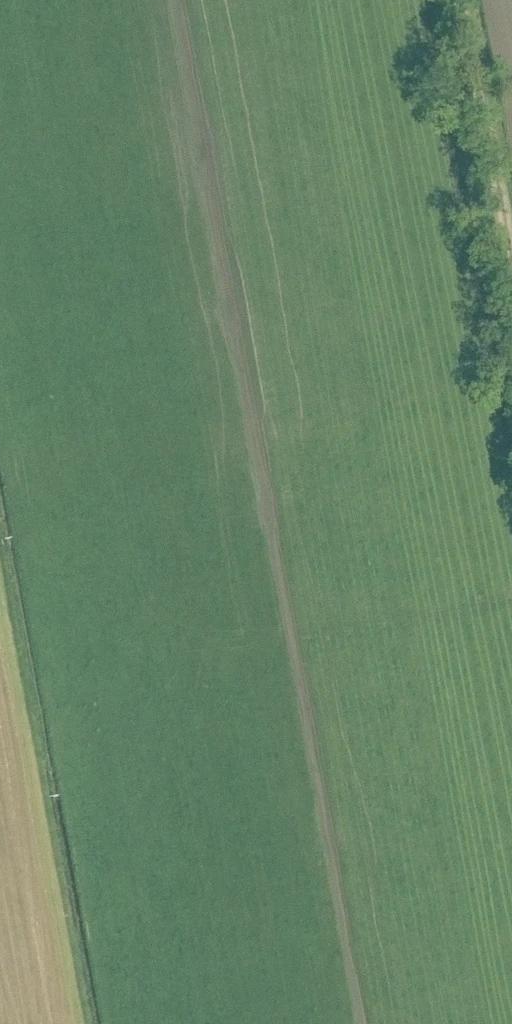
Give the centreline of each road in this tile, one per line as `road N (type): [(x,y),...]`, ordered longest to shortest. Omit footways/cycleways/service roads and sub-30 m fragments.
road 1 (track): [(511,384),(438,0)]
road 2 (track): [(461,0),(511,265)]

